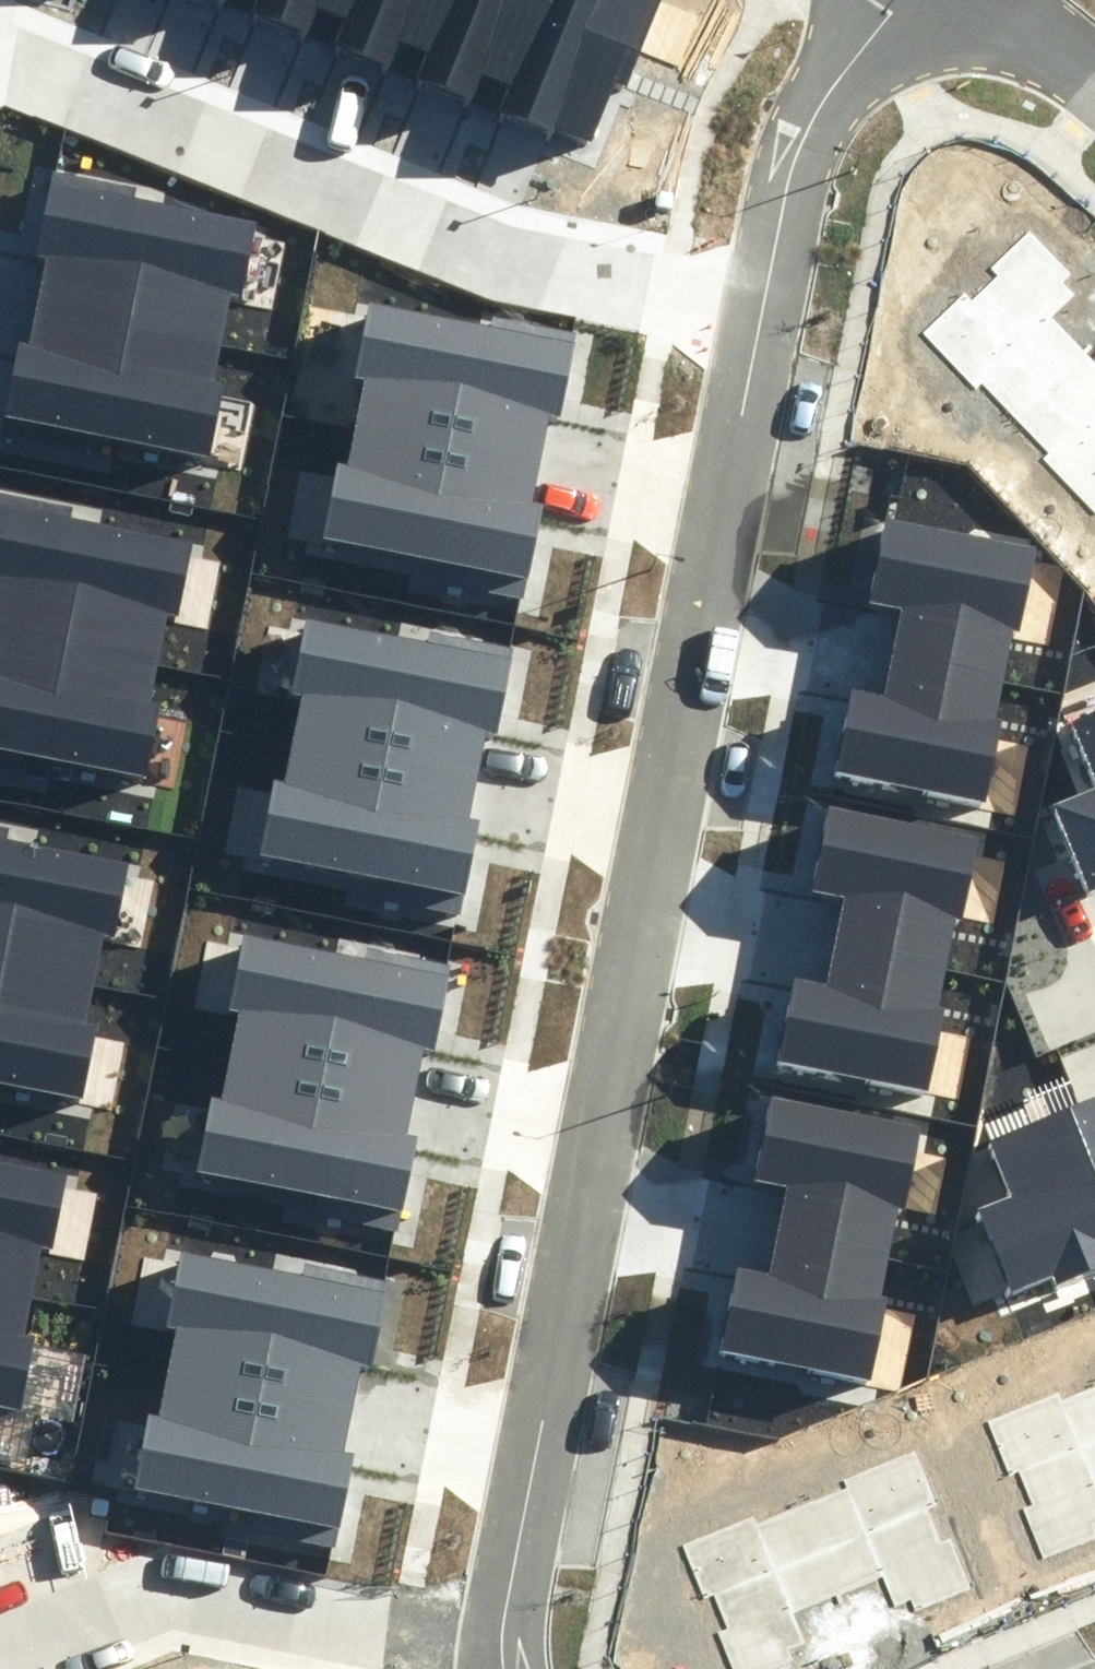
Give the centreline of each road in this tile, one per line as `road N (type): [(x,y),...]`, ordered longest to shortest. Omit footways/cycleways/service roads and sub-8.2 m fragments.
road 1 (residential): [(499,1651),(767,316)]
road 2 (residential): [(767,316),(413,228),(41,65),(0,57)]
road 3 (residential): [(0,1650),(153,1584),(499,1651)]
road 4 (residential): [(767,316),(804,133),(898,0)]
road 5 (residential): [(987,0),(1094,85)]

